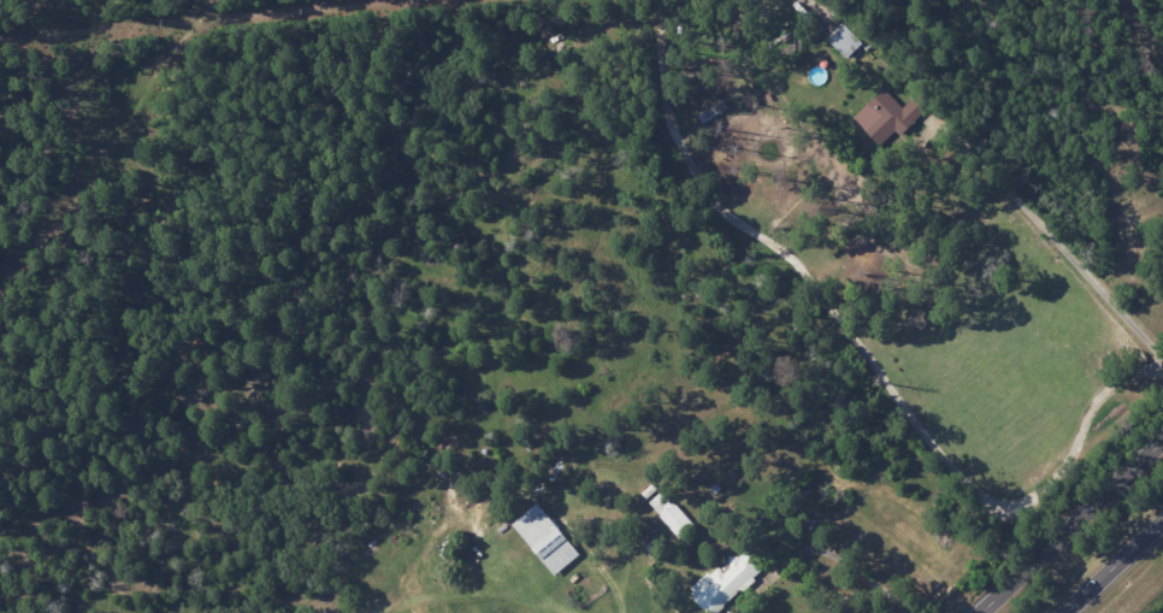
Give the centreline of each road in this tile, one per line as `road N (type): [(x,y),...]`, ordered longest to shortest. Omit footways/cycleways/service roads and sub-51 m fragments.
road 1 (trunk): [(1162,442),(985,612)]
road 2 (trunk): [(1065,612),(1162,520)]

